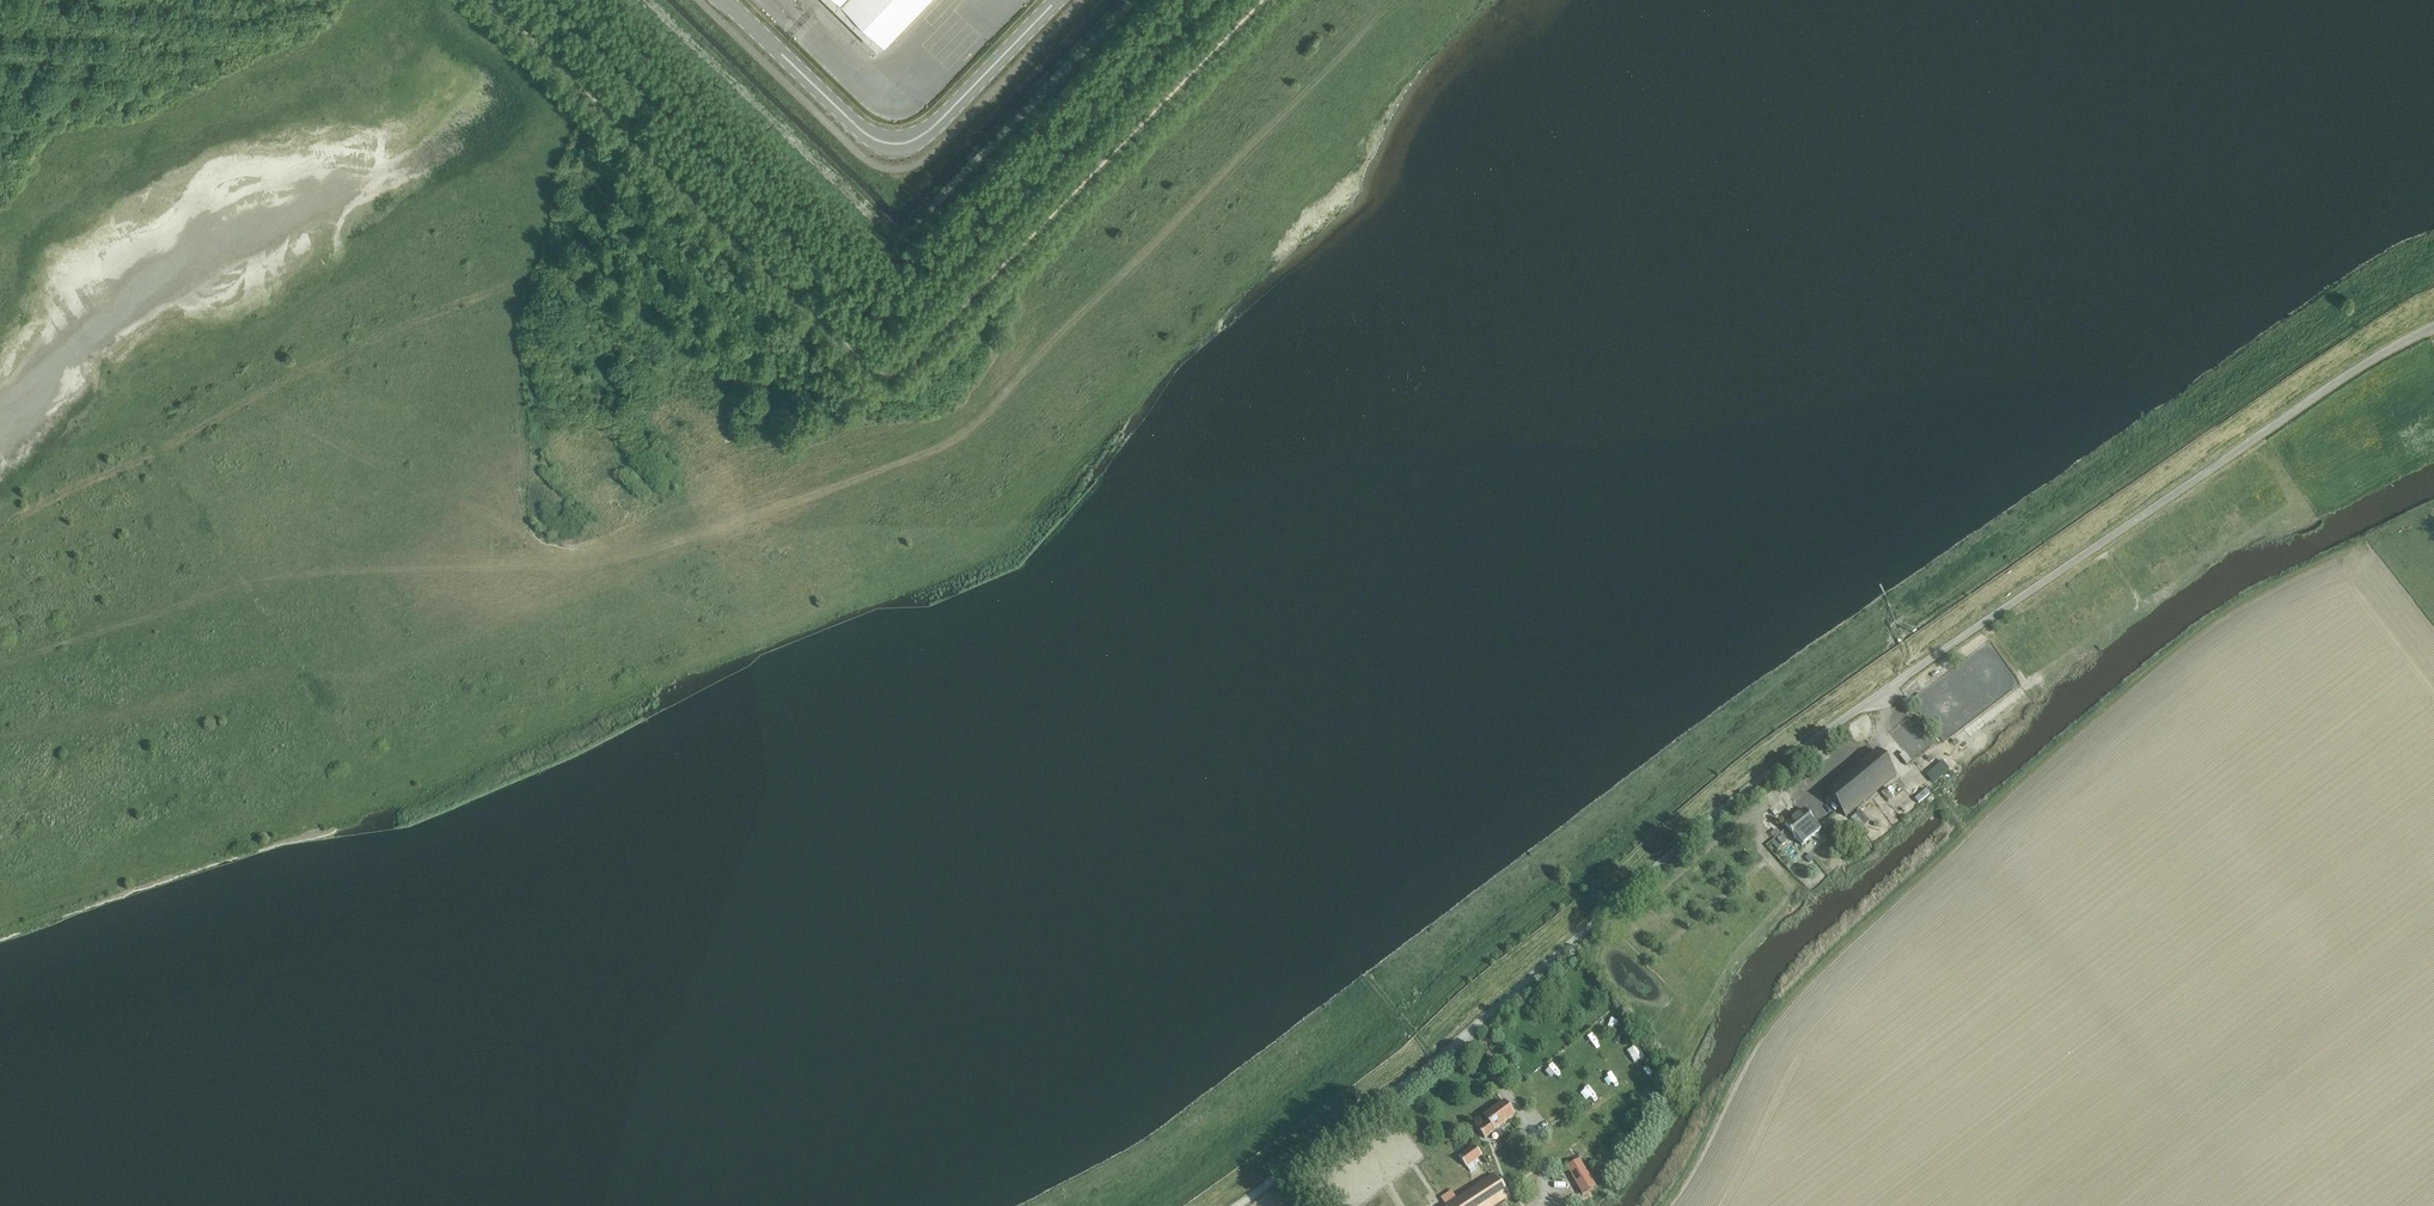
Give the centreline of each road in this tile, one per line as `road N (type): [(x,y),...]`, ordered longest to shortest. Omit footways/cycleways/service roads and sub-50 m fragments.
road 1 (unclassified): [(1235,1205),(1461,1039),(1765,774),(2188,483),(2433,330)]
road 2 (tertiary): [(1063,0),(937,131),(920,143),(885,148),(724,0)]

